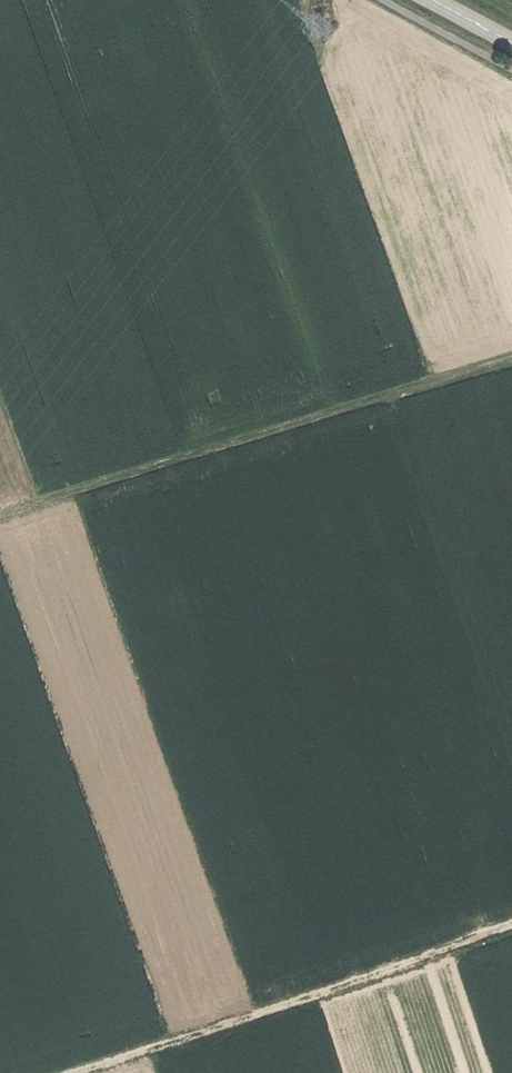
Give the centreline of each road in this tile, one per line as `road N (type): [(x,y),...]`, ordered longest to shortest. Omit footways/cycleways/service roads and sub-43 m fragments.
road 1 (track): [(0,517),(511,358)]
road 2 (track): [(81,1072),(511,930)]

